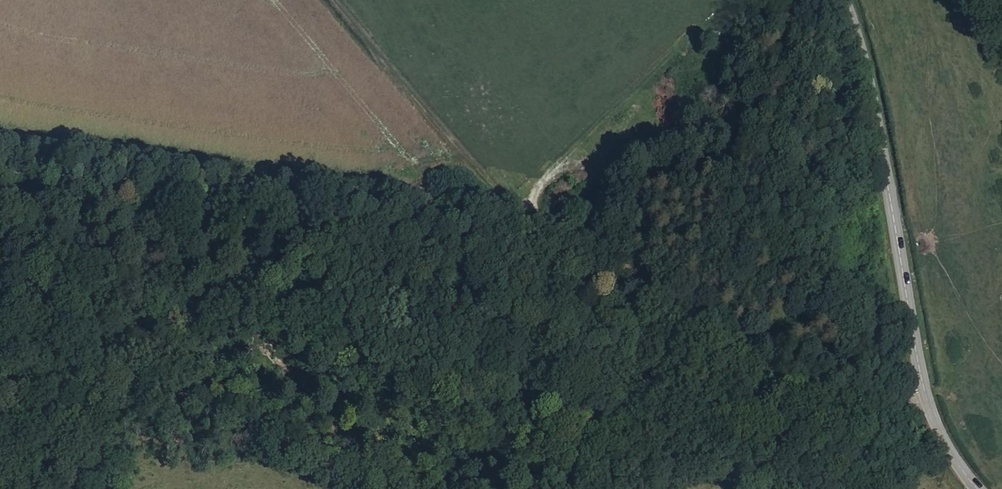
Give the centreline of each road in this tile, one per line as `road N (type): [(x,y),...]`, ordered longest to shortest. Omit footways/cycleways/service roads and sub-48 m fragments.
road 1 (tertiary): [(977,488),(922,402),(871,102),(843,0)]
road 2 (track): [(506,198),(644,285),(710,345),(764,374),(824,394),(922,402)]

